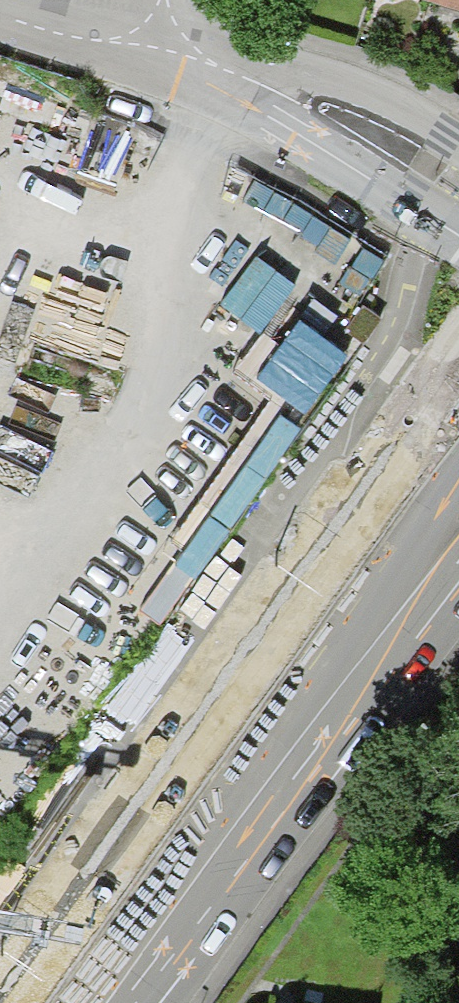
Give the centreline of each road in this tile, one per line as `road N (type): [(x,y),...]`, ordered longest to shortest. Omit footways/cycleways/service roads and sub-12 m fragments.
road 1 (residential): [(426,177),(394,334),(0,886)]
road 2 (primary): [(112,1002),(333,682)]
road 3 (residential): [(165,43),(426,177)]
road 4 (primary): [(458,514),(333,682)]
road 5 (residential): [(11,0),(165,43)]

